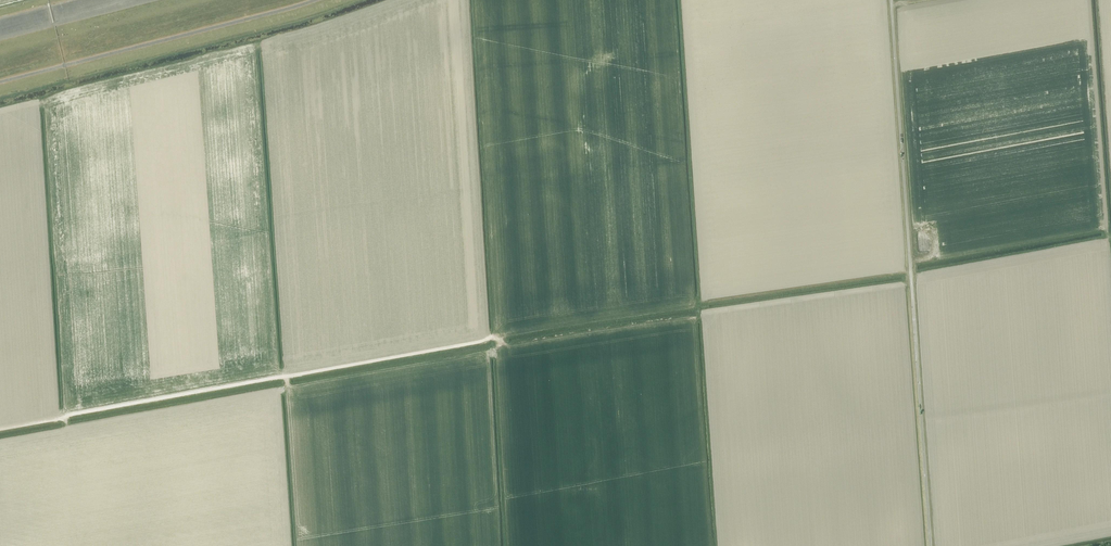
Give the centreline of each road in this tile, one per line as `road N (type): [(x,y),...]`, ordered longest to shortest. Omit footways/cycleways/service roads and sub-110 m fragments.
road 1 (unclassified): [(930,545),(891,0)]
road 2 (unclassified): [(0,82),(316,0)]

